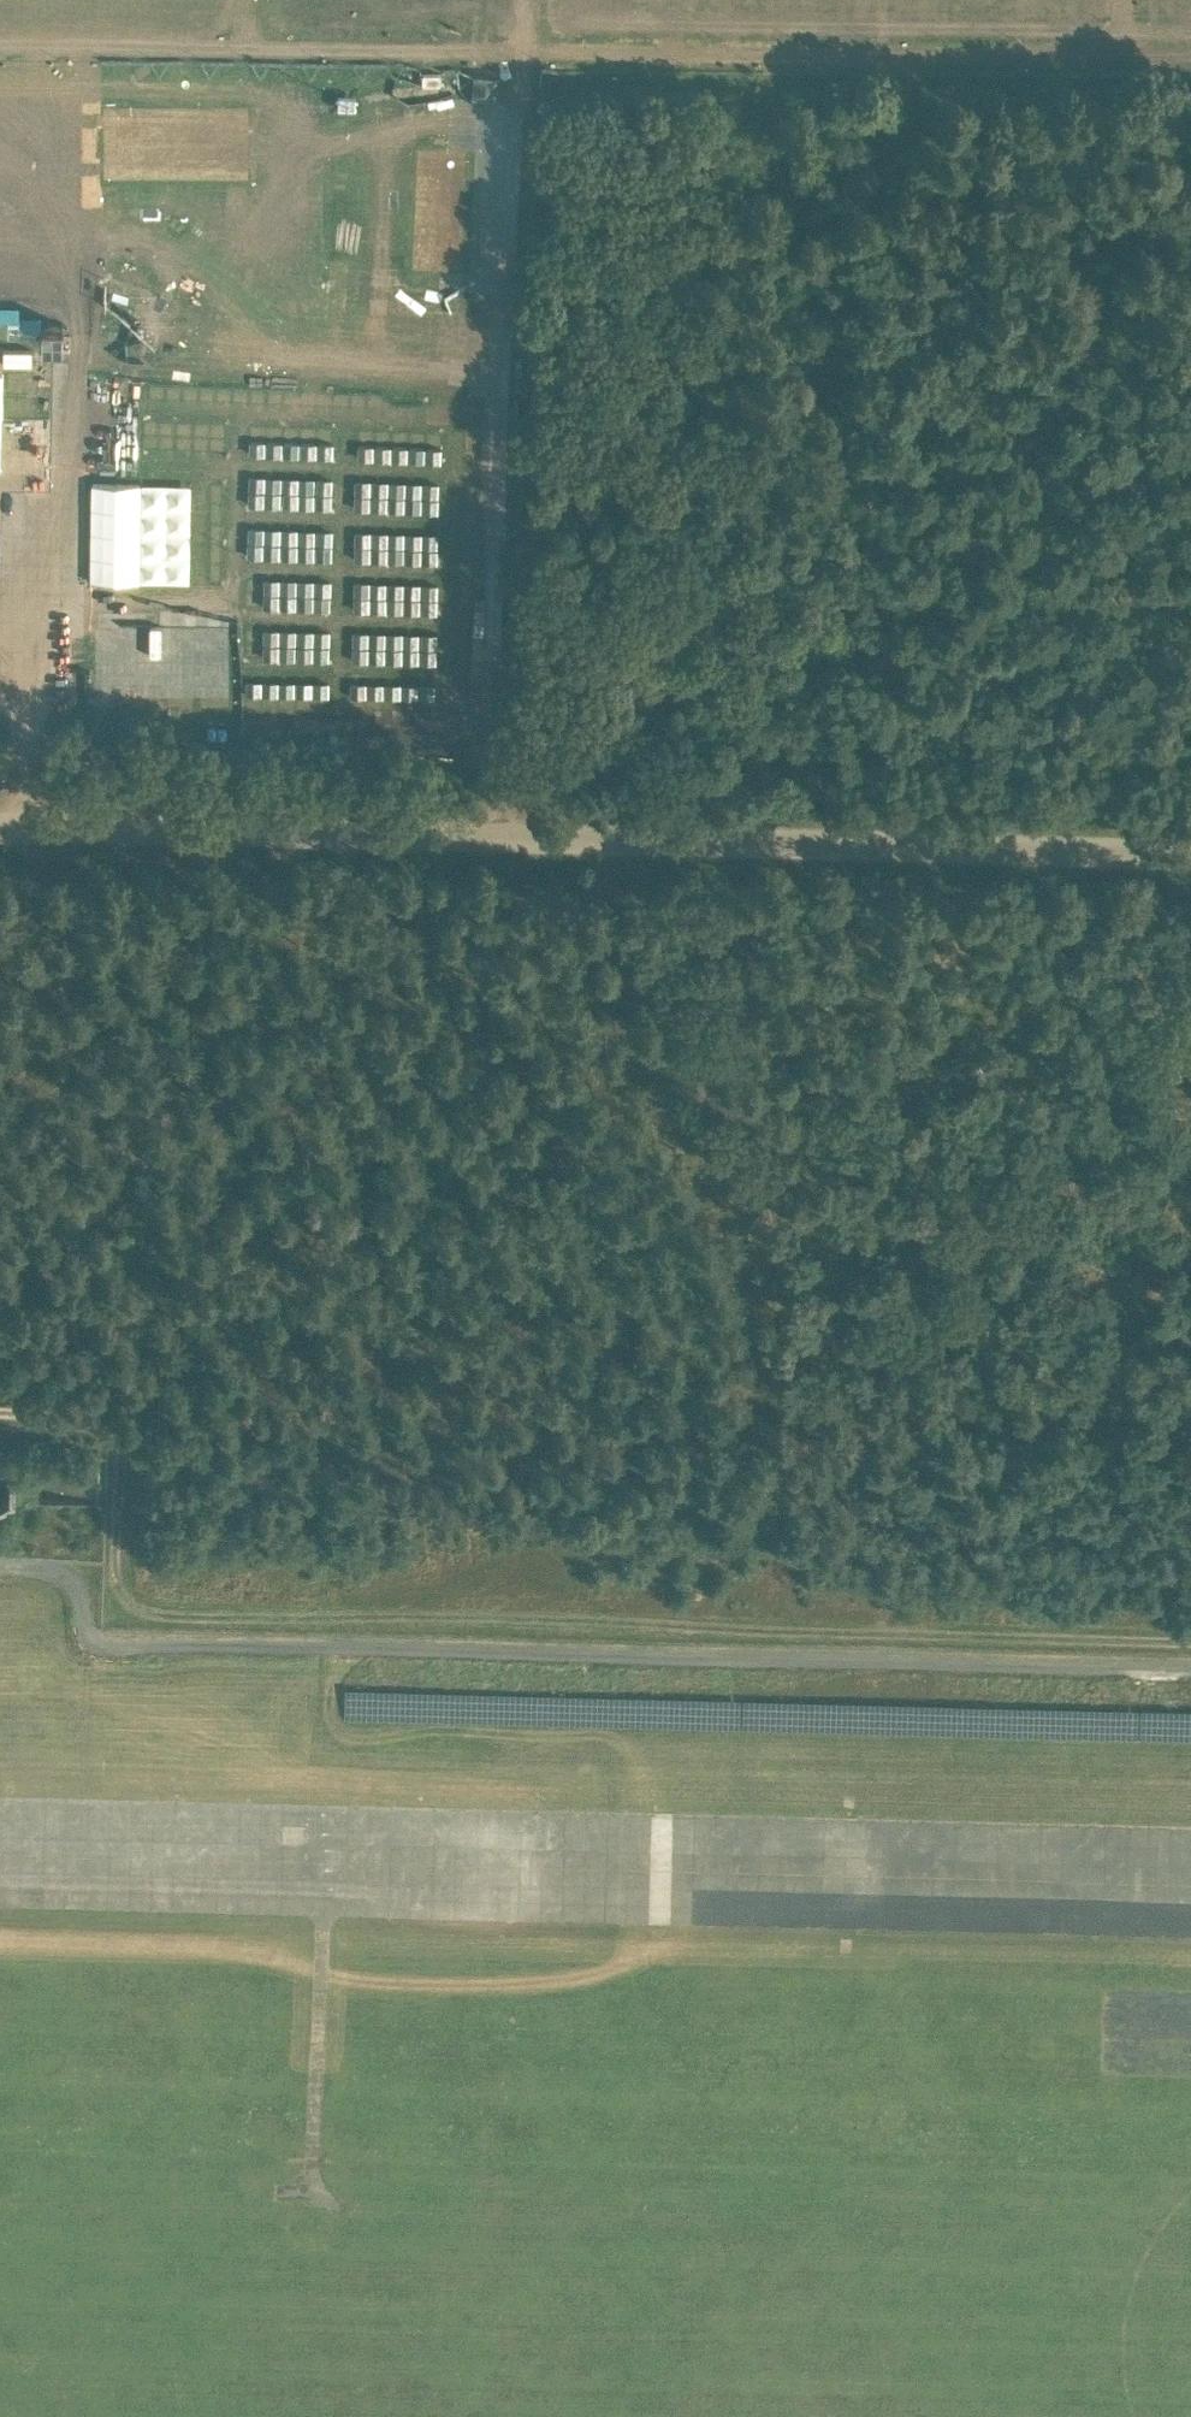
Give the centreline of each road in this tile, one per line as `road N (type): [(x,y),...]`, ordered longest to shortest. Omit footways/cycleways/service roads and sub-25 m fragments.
road 1 (unclassified): [(0,821),(1190,851)]
road 2 (track): [(9,821),(36,698)]

